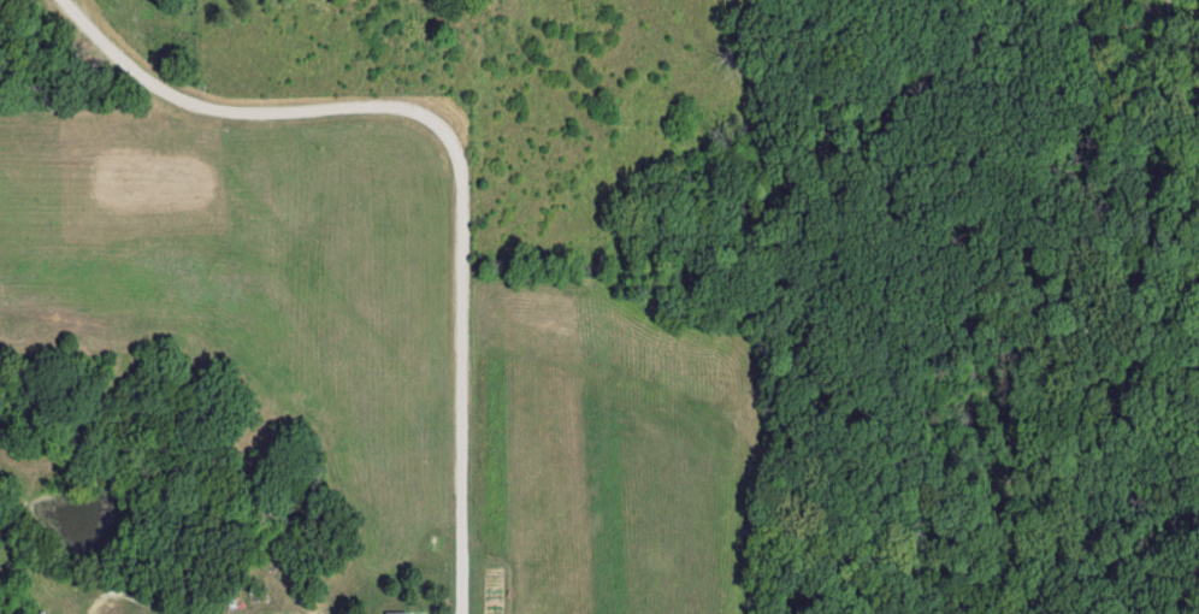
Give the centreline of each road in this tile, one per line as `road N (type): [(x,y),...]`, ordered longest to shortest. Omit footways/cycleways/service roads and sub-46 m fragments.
road 1 (residential): [(456,613),(460,169),(450,140),(429,118),(395,107),(266,112),(188,105),(143,79),(64,0)]

